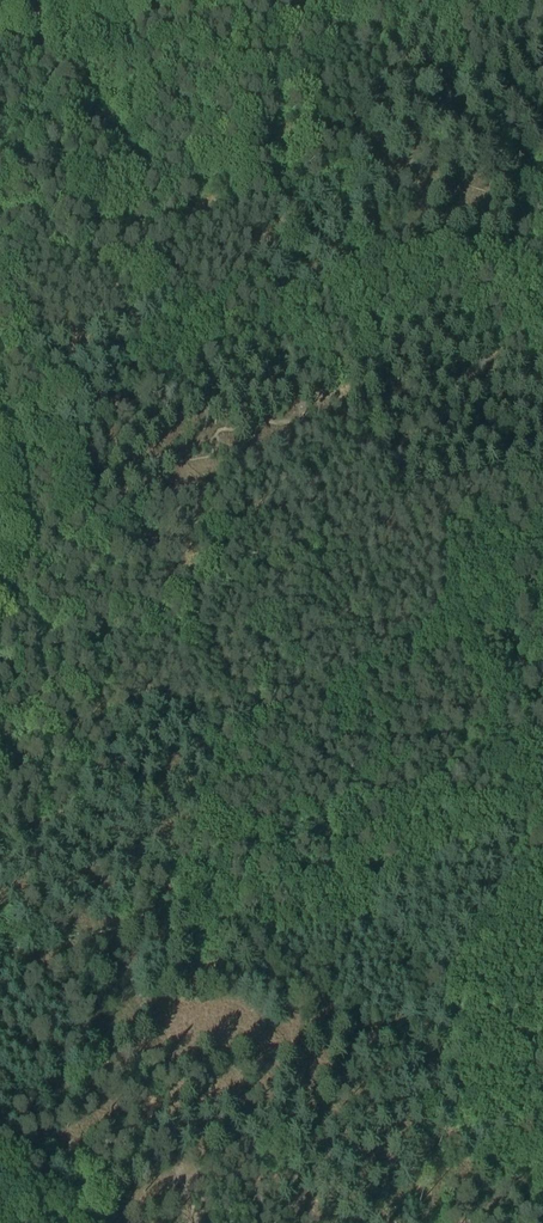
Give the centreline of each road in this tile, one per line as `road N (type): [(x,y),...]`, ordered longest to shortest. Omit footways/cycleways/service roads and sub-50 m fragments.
road 1 (track): [(170,904),(459,775),(513,716)]

